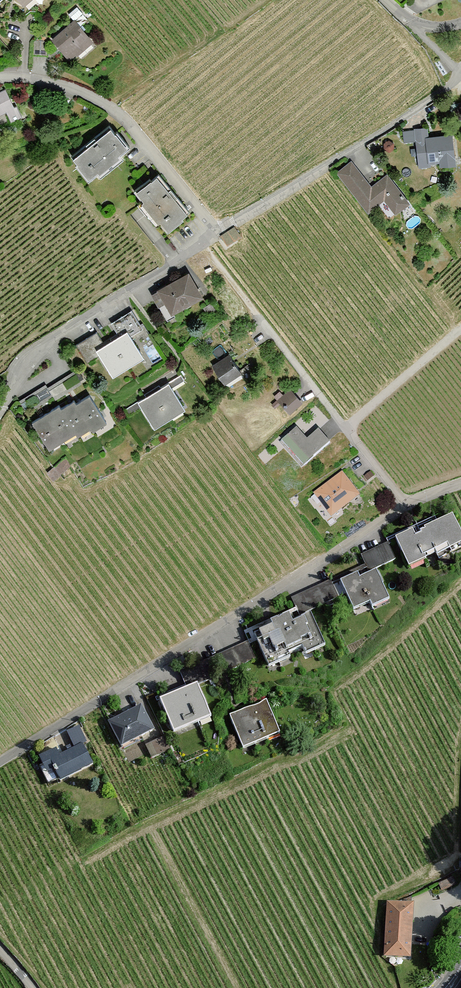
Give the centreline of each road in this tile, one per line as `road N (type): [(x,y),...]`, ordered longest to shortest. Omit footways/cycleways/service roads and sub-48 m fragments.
road 1 (residential): [(0,764),(408,506)]
road 2 (residential): [(0,420),(31,359),(217,234)]
road 3 (residential): [(217,234),(460,78)]
road 4 (residential): [(217,234),(118,112),(81,92),(0,80)]

